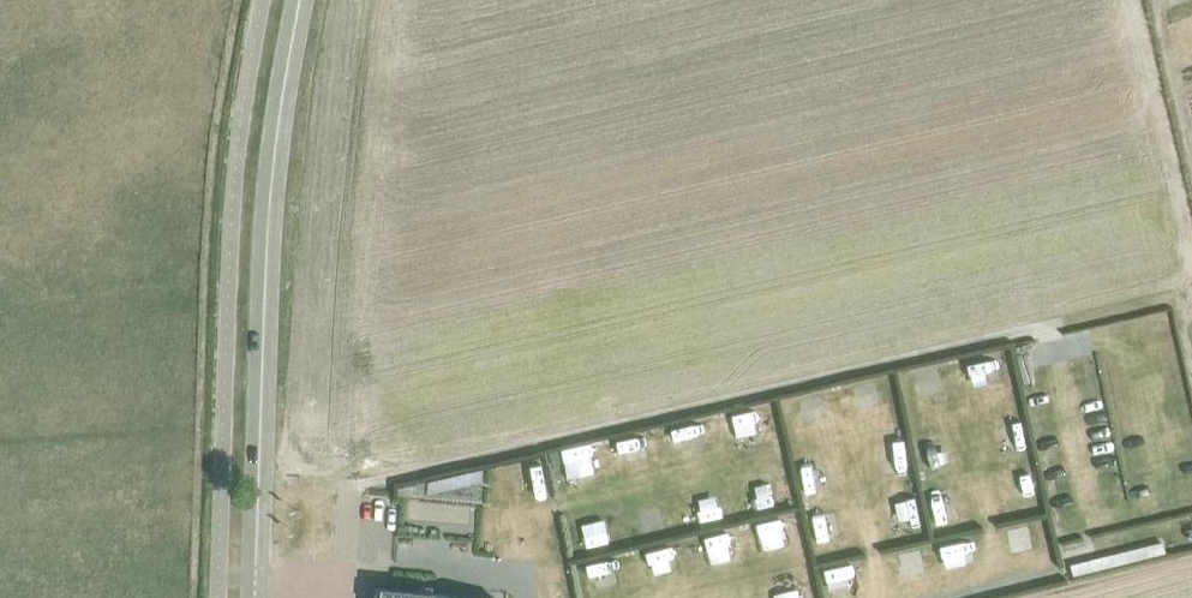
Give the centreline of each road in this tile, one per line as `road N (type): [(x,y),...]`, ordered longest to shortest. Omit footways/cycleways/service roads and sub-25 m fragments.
road 1 (secondary): [(255,597),(271,191),(300,0)]

